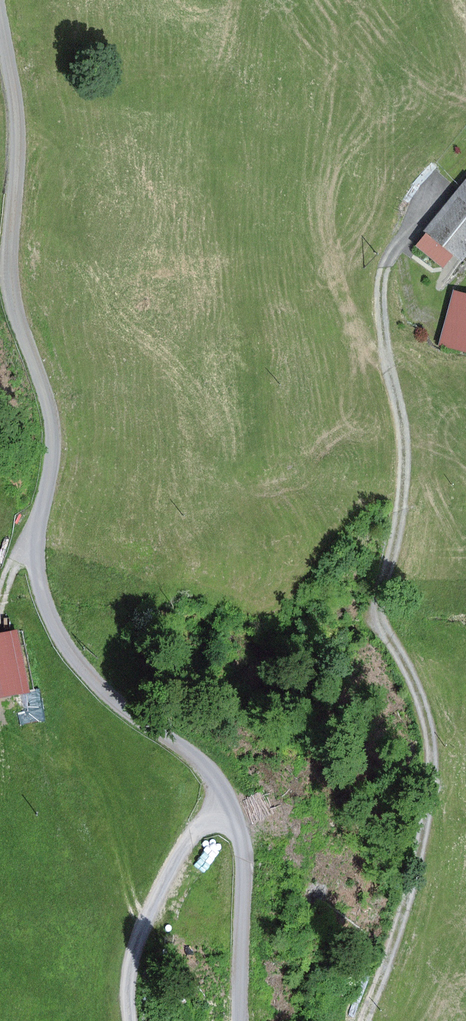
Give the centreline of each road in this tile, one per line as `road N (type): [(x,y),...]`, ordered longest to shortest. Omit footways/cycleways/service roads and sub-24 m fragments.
road 1 (unclassified): [(229,1020),(229,797),(218,769),(93,680),(61,638),(35,572),(33,529),(47,480),(48,429),(41,377),(8,278),(17,159),(0,19)]
road 2 (track): [(431,187),(389,264),(382,333),(403,427),(406,497),(371,632),(424,739),(431,774),(418,855),(362,1020)]
road 3 (track): [(218,769),(140,935),(132,1020)]

